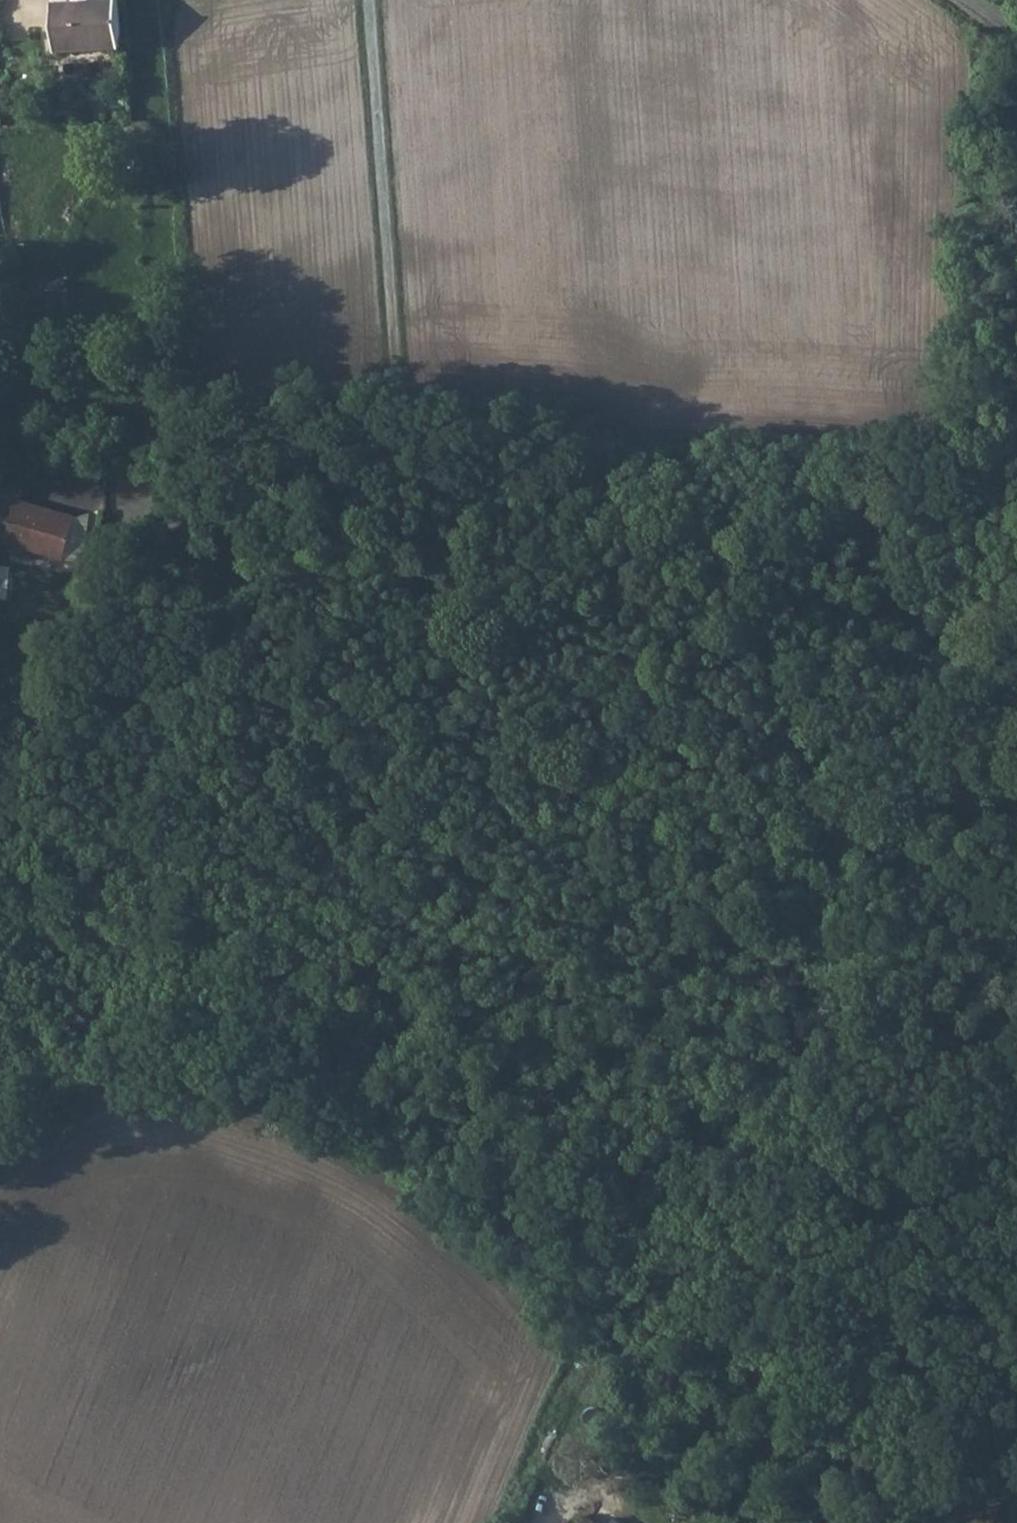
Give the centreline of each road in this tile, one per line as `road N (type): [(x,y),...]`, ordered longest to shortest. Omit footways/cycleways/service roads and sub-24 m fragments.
road 1 (track): [(369,0),(393,377)]

